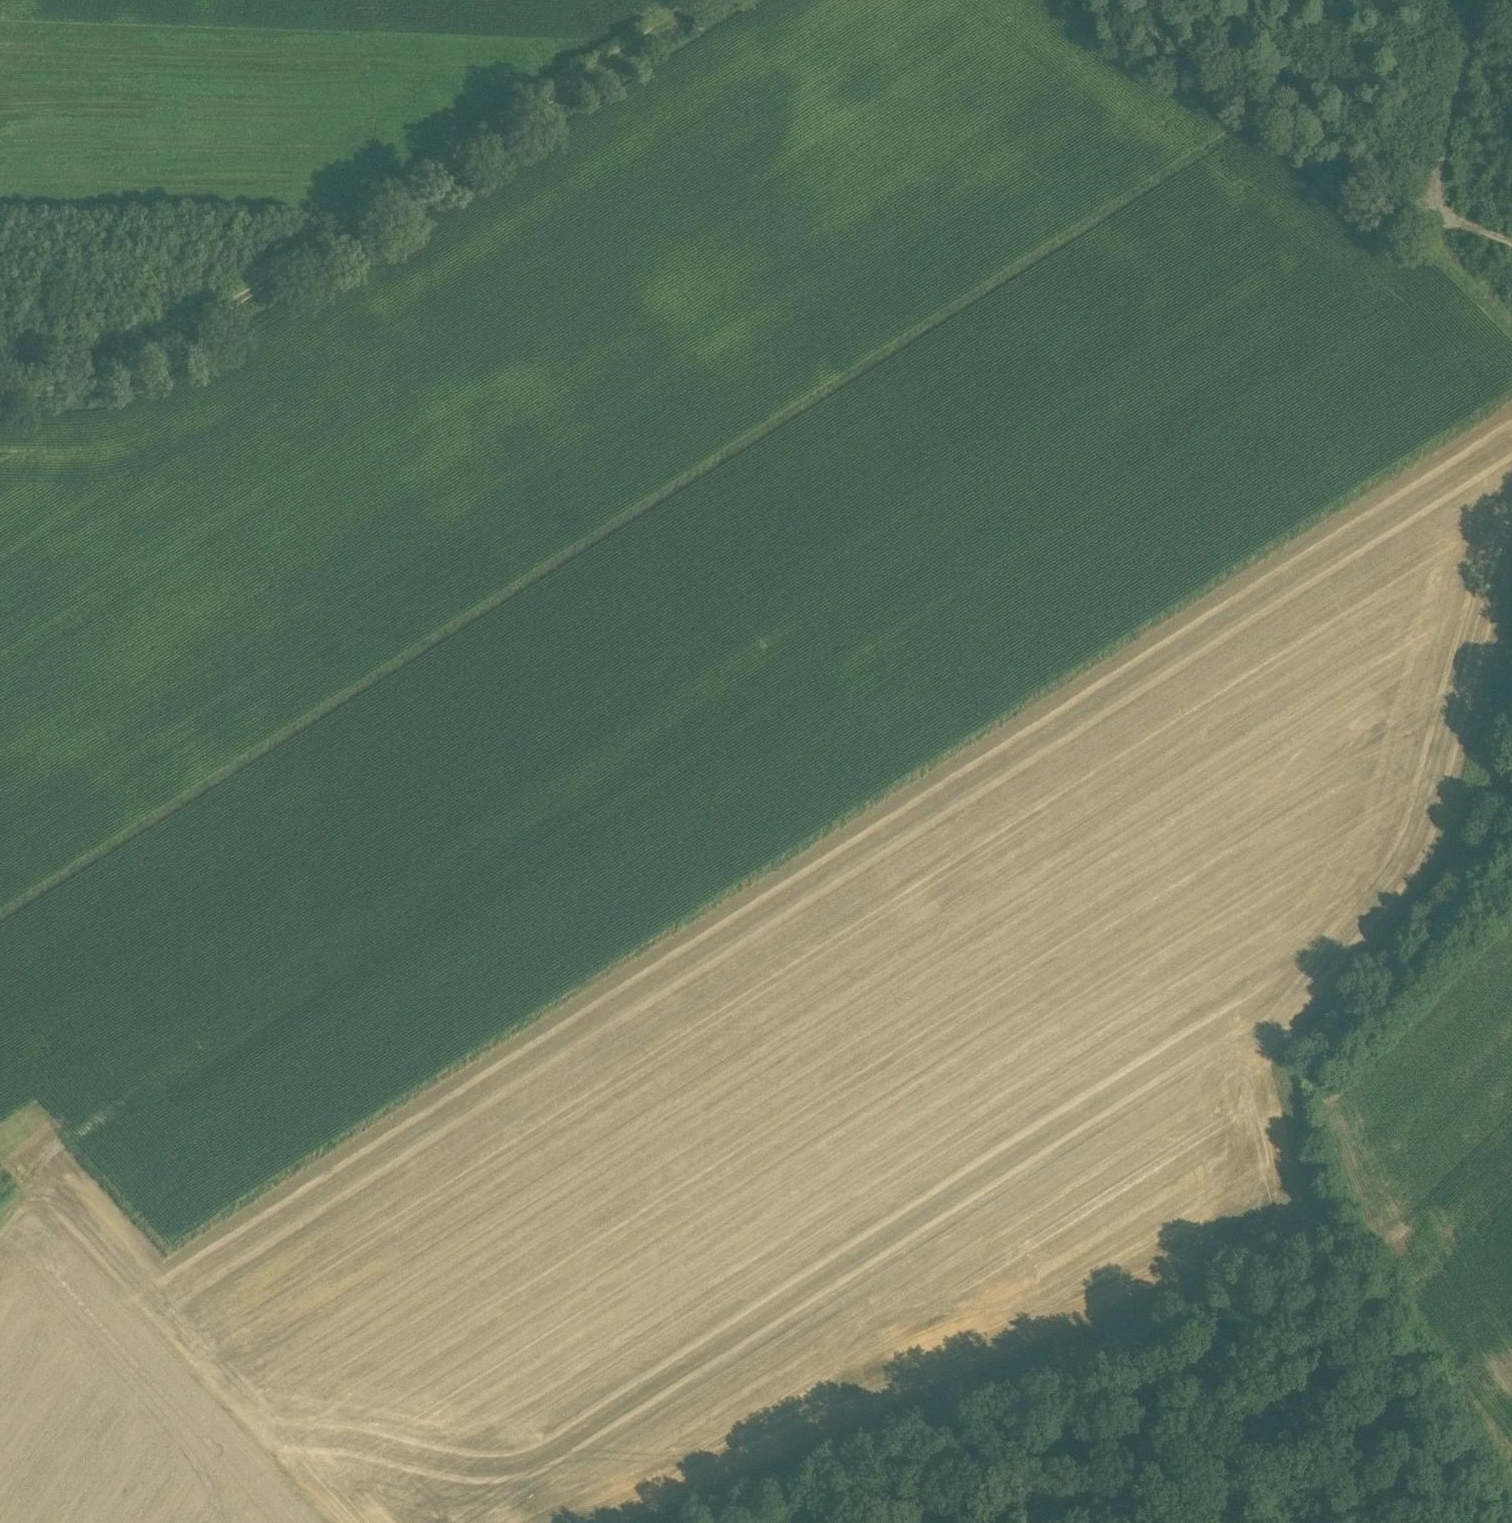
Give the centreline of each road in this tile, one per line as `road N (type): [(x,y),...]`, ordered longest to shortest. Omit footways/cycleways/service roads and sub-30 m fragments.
road 1 (track): [(739,0),(140,377),(75,395),(0,395)]
road 2 (track): [(1434,190),(1155,0)]
road 3 (track): [(1434,190),(1483,0)]

